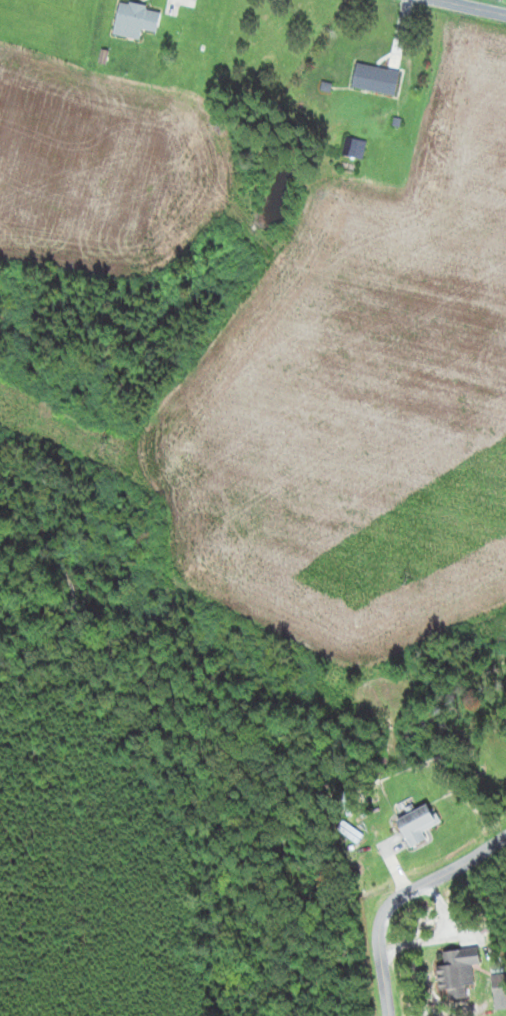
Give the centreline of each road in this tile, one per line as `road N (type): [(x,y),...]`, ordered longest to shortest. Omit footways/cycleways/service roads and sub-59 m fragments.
road 1 (residential): [(385,920),(505,843)]

